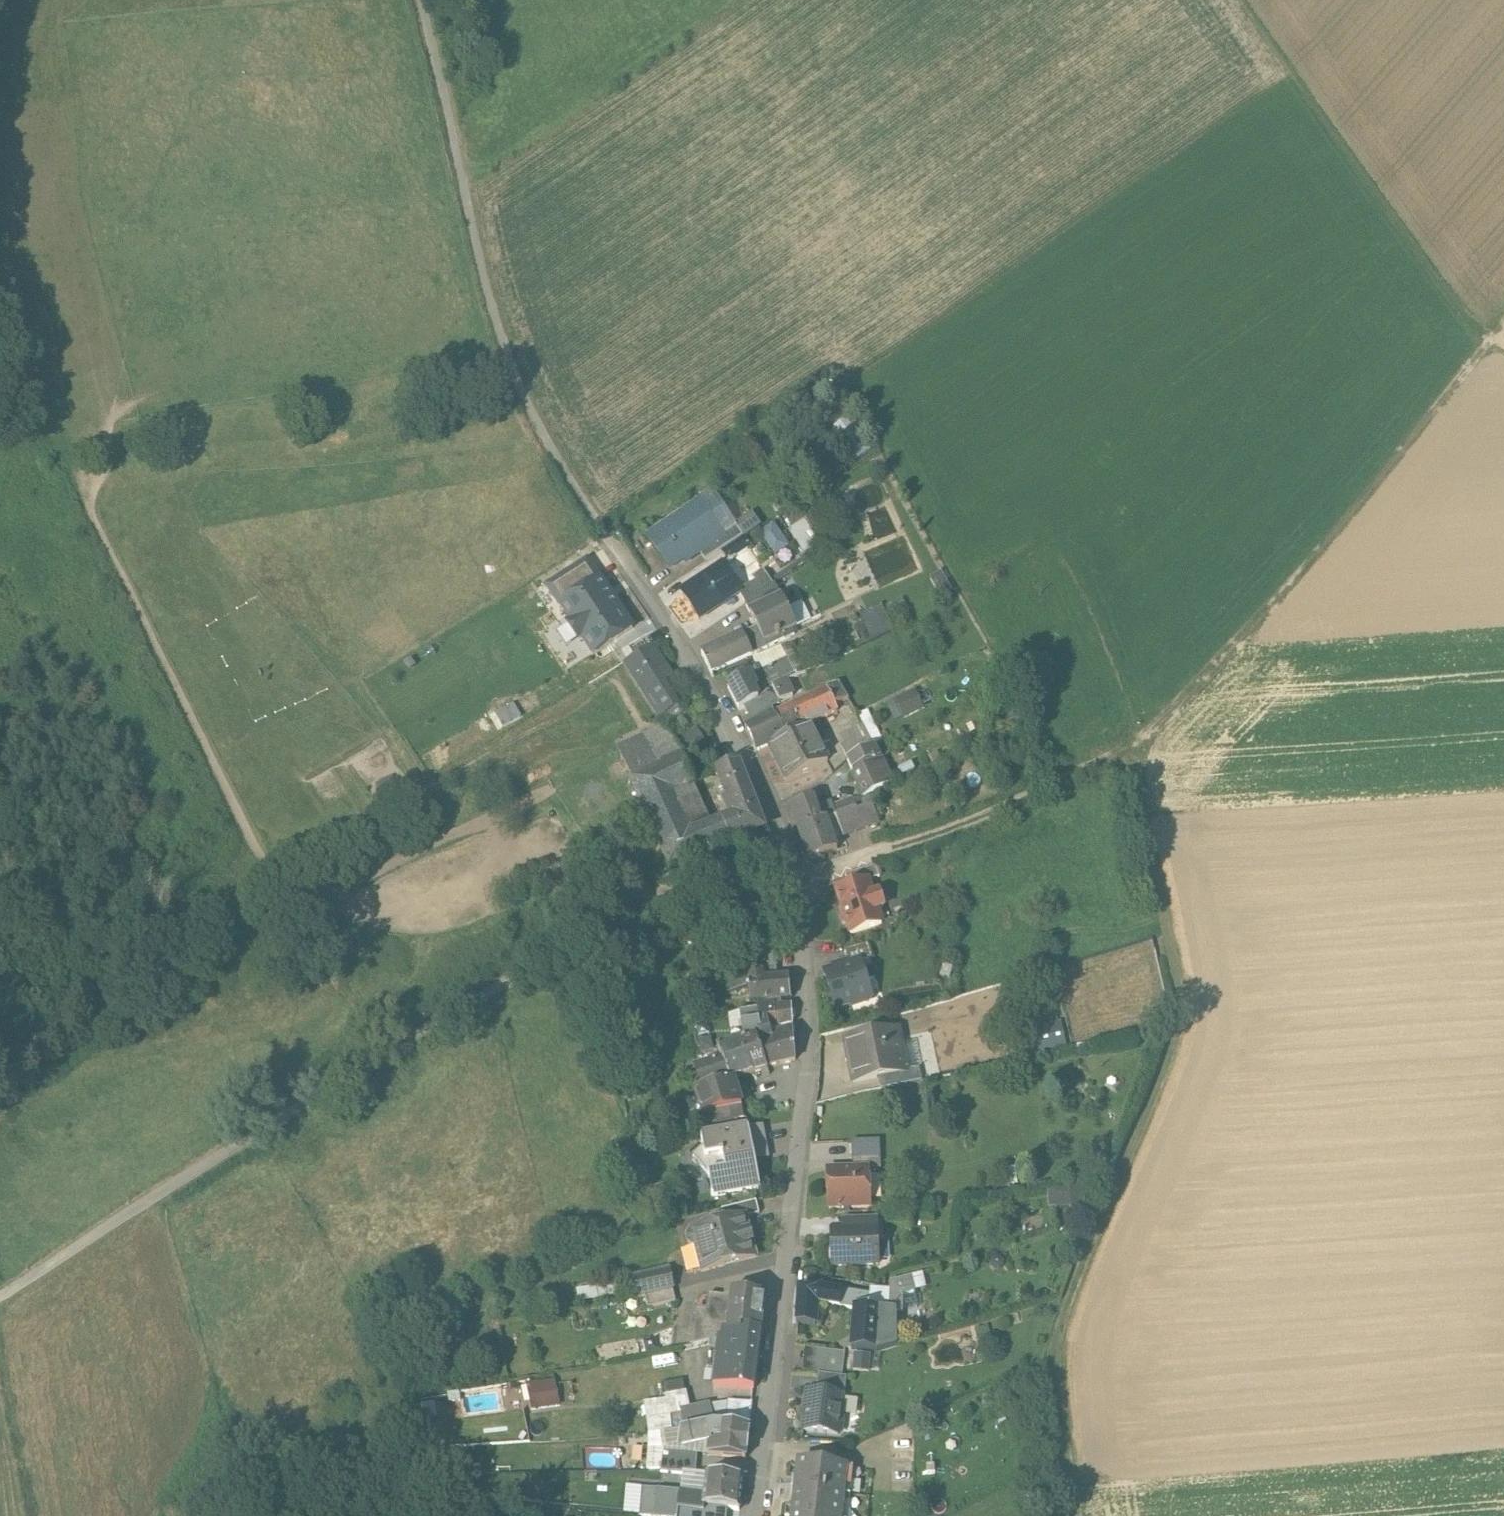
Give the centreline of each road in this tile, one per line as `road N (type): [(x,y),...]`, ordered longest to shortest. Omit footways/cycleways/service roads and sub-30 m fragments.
road 1 (track): [(1503,322),(1357,504),(1125,748),(992,813),(800,878)]
road 2 (unclassified): [(0,1295),(586,924),(792,859)]
road 3 (track): [(1125,748),(1180,981),(1183,1024),(1056,1360),(1077,1515)]
road 4 (residential): [(792,859),(800,878),(806,1053),(751,1515)]
road 5 (track): [(430,0),(485,292),(534,416),(608,537)]
road 6 (track): [(1503,329),(1468,300),(1414,231),(1254,0)]
road 7 (residential): [(608,537),(731,721),(792,859)]

